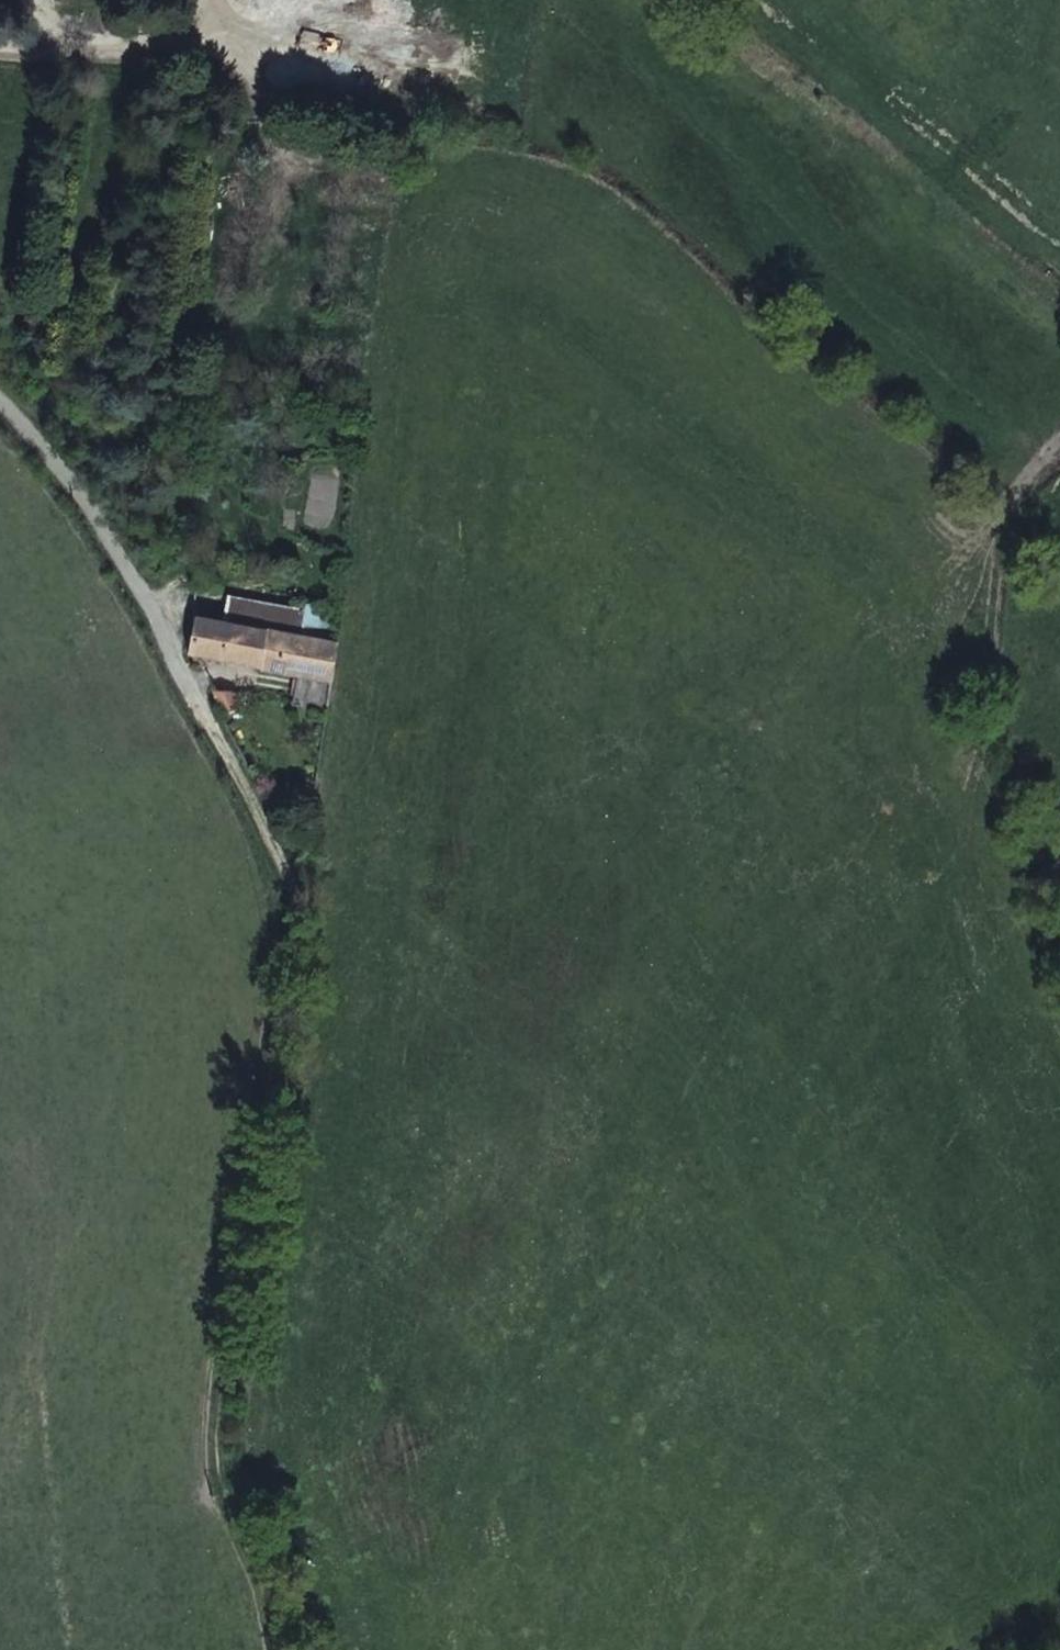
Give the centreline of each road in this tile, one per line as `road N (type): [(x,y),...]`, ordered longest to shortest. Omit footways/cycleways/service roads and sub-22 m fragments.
road 1 (track): [(0,387),(106,514),(296,862),(228,1442),(292,1649)]

